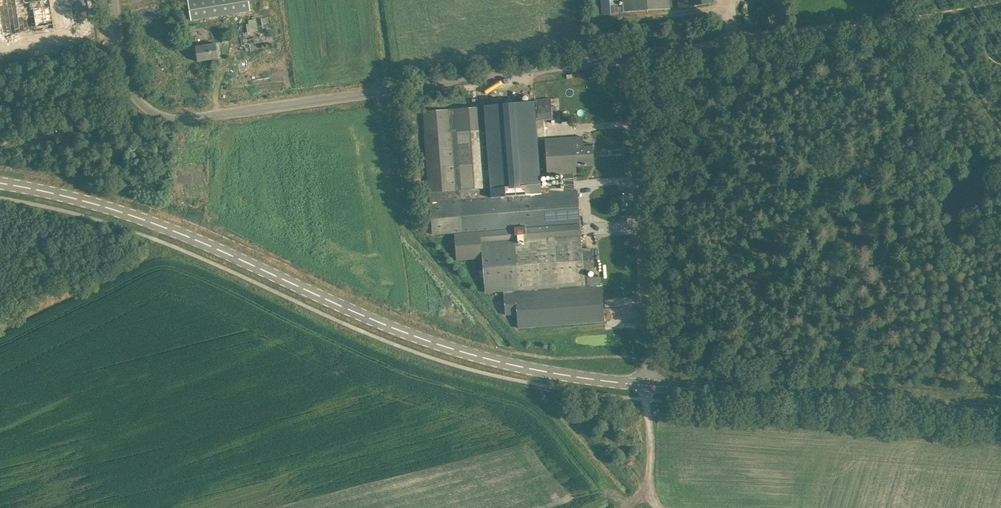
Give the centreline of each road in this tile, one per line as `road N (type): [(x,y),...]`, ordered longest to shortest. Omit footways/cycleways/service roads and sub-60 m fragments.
road 1 (secondary): [(0,183),(66,195),(222,250),(412,338),(491,362),(645,385)]
road 2 (unclassified): [(629,56),(169,118),(144,107),(126,83),(113,0)]
road 3 (secondary): [(645,385),(1000,410)]
road 4 (unclassified): [(645,385),(629,56)]
road 5 (track): [(891,17),(744,39)]
road 6 (unclassified): [(660,507),(647,488),(653,444),(645,385)]

